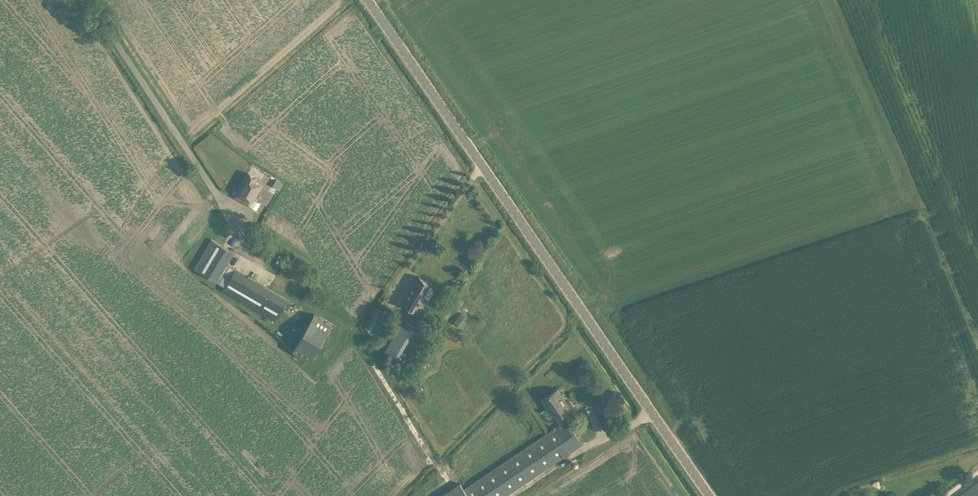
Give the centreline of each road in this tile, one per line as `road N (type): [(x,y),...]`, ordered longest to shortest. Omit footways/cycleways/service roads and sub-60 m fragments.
road 1 (unclassified): [(714,495),(371,0)]
road 2 (unclassified): [(226,217),(85,0)]

